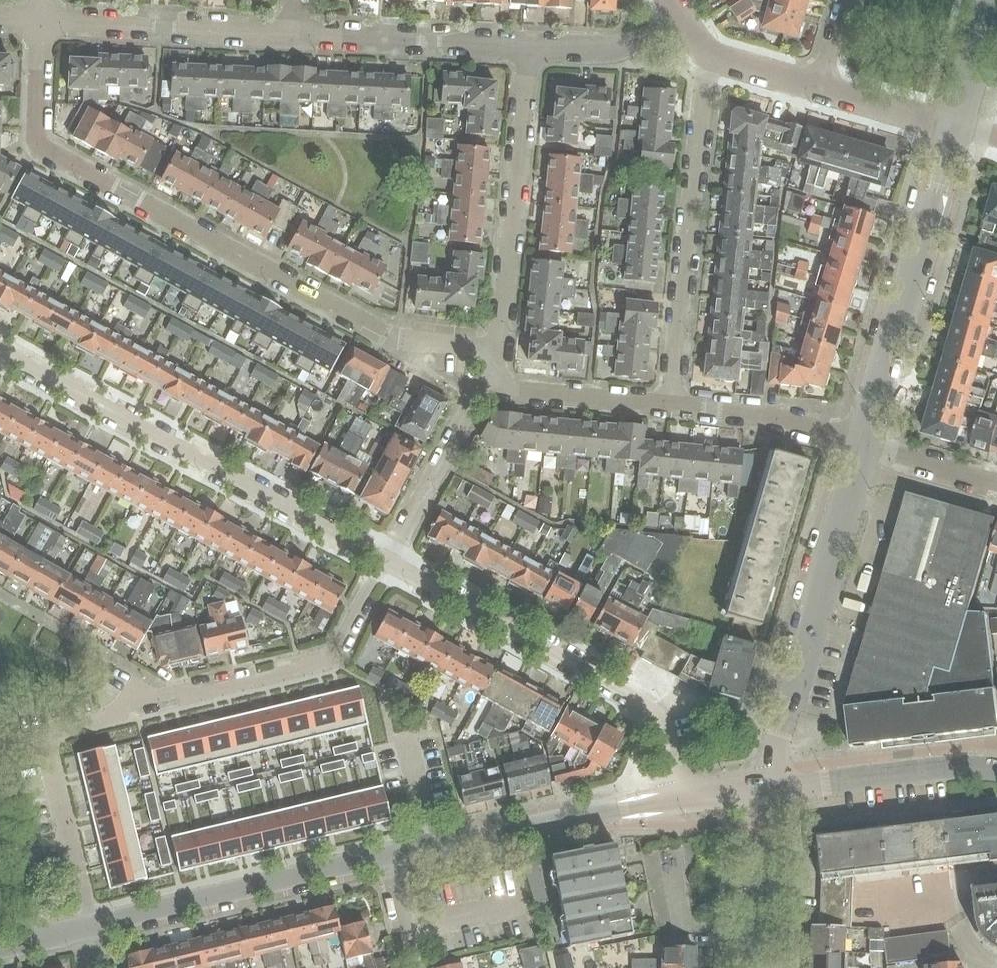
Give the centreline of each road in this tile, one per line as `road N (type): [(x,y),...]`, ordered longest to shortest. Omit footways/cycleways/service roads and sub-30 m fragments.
road 1 (residential): [(498,349),(393,338),(47,151),(37,133),(41,21)]
road 2 (residential): [(385,561),(0,351)]
road 3 (residential): [(45,737),(87,727),(122,706),(322,664),(385,561)]
road 4 (residential): [(678,796),(649,704),(385,561)]
road 5 (unclassified): [(767,788),(864,445)]
road 6 (residential): [(671,404),(709,54)]
road 7 (unclassified): [(864,445),(956,126)]
road 8 (residential): [(91,925),(393,857)]
road 9 (residential): [(498,349),(531,46)]
road 10 (residential): [(393,857),(678,796)]
road 11 (residential): [(293,34),(41,21)]
road 12 (residential): [(531,46),(293,34)]
road 13 (unclassified): [(996,769),(943,768),(767,788)]
road 14 (residential): [(385,561),(481,387)]
road 15 (residential): [(864,445),(753,412),(671,404)]
road 16 (residential): [(91,925),(45,737)]
road 17 (residential): [(671,404),(481,387)]
road 18 (unclassified): [(751,967),(767,788)]
road 19 (residential): [(681,17),(612,49),(531,46)]
road 20 (residential): [(956,126),(818,89)]
road 21 (residential): [(864,445),(996,484)]
road 22 (unclassified): [(956,126),(992,0)]

